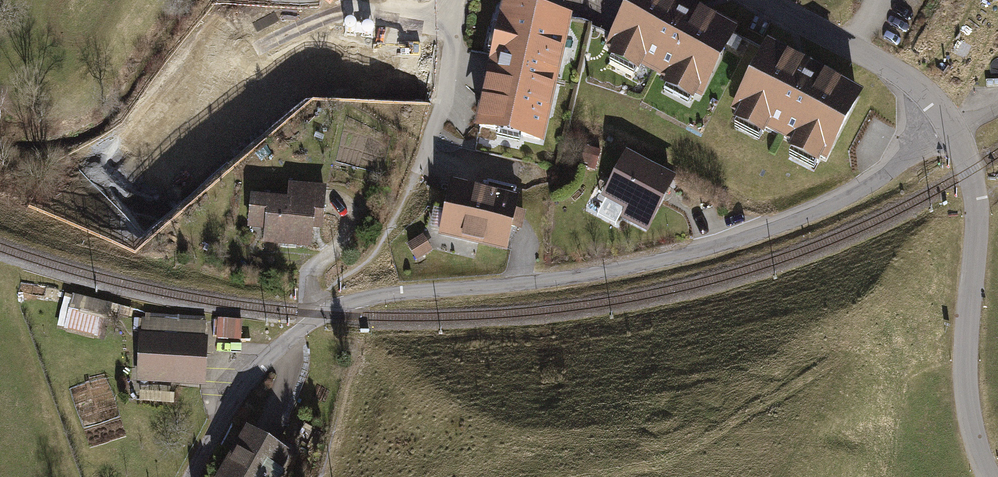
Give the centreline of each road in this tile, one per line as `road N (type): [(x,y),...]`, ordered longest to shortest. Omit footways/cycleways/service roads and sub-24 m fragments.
road 1 (residential): [(947,122),(864,189),(724,244),(576,277),(374,296),(331,309),(256,373),(189,476)]
road 2 (unclassified): [(947,122),(976,196),(965,362),(970,422),(989,476)]
road 3 (residential): [(756,0),(898,72),(947,122)]

